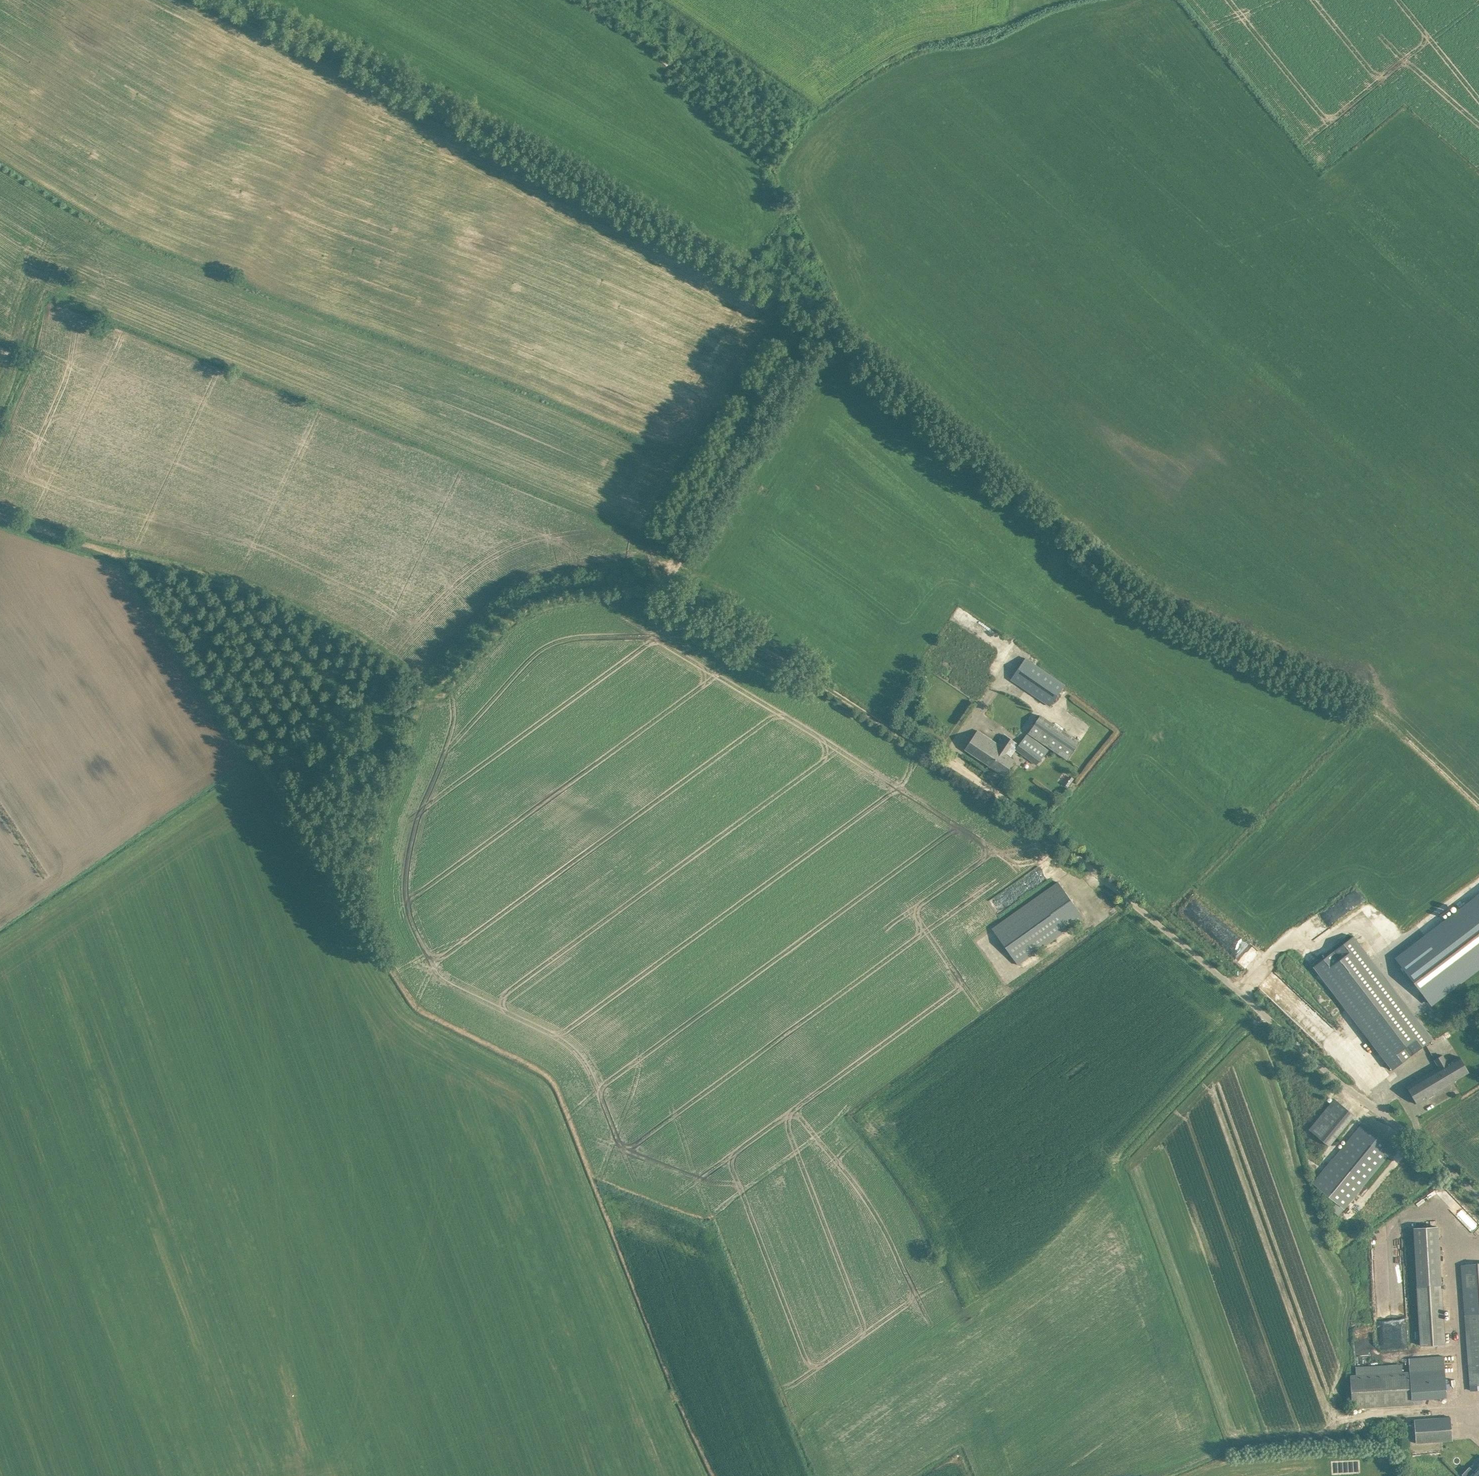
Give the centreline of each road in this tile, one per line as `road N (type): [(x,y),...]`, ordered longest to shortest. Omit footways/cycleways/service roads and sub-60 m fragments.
road 1 (track): [(826,328),(1099,566),(1173,620),(1354,705),(1451,666),(1478,678)]
road 2 (unclassified): [(1478,1198),(1046,830),(944,761)]
road 3 (track): [(235,0),(736,267),(819,316),(826,328)]
road 4 (track): [(944,761),(674,597),(666,583)]

